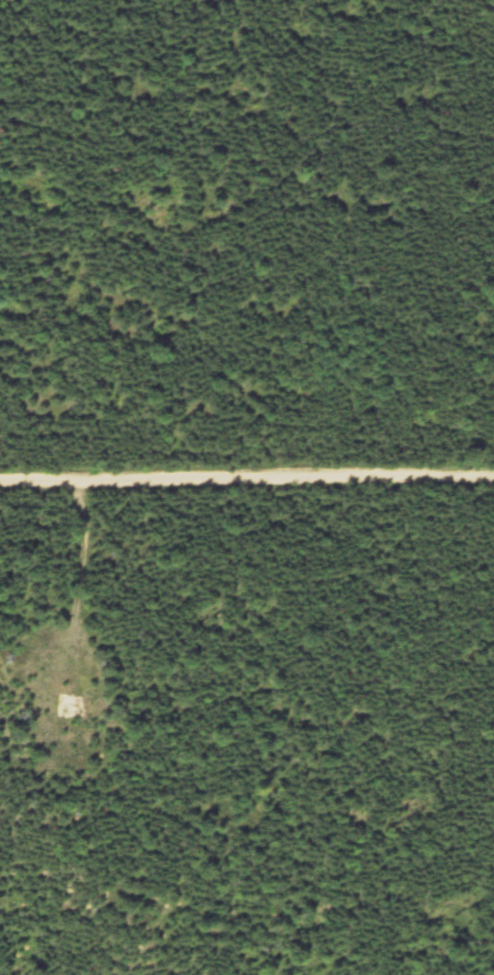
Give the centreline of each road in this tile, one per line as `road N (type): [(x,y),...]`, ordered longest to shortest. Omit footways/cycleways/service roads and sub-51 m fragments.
road 1 (residential): [(0,483),(493,480)]

